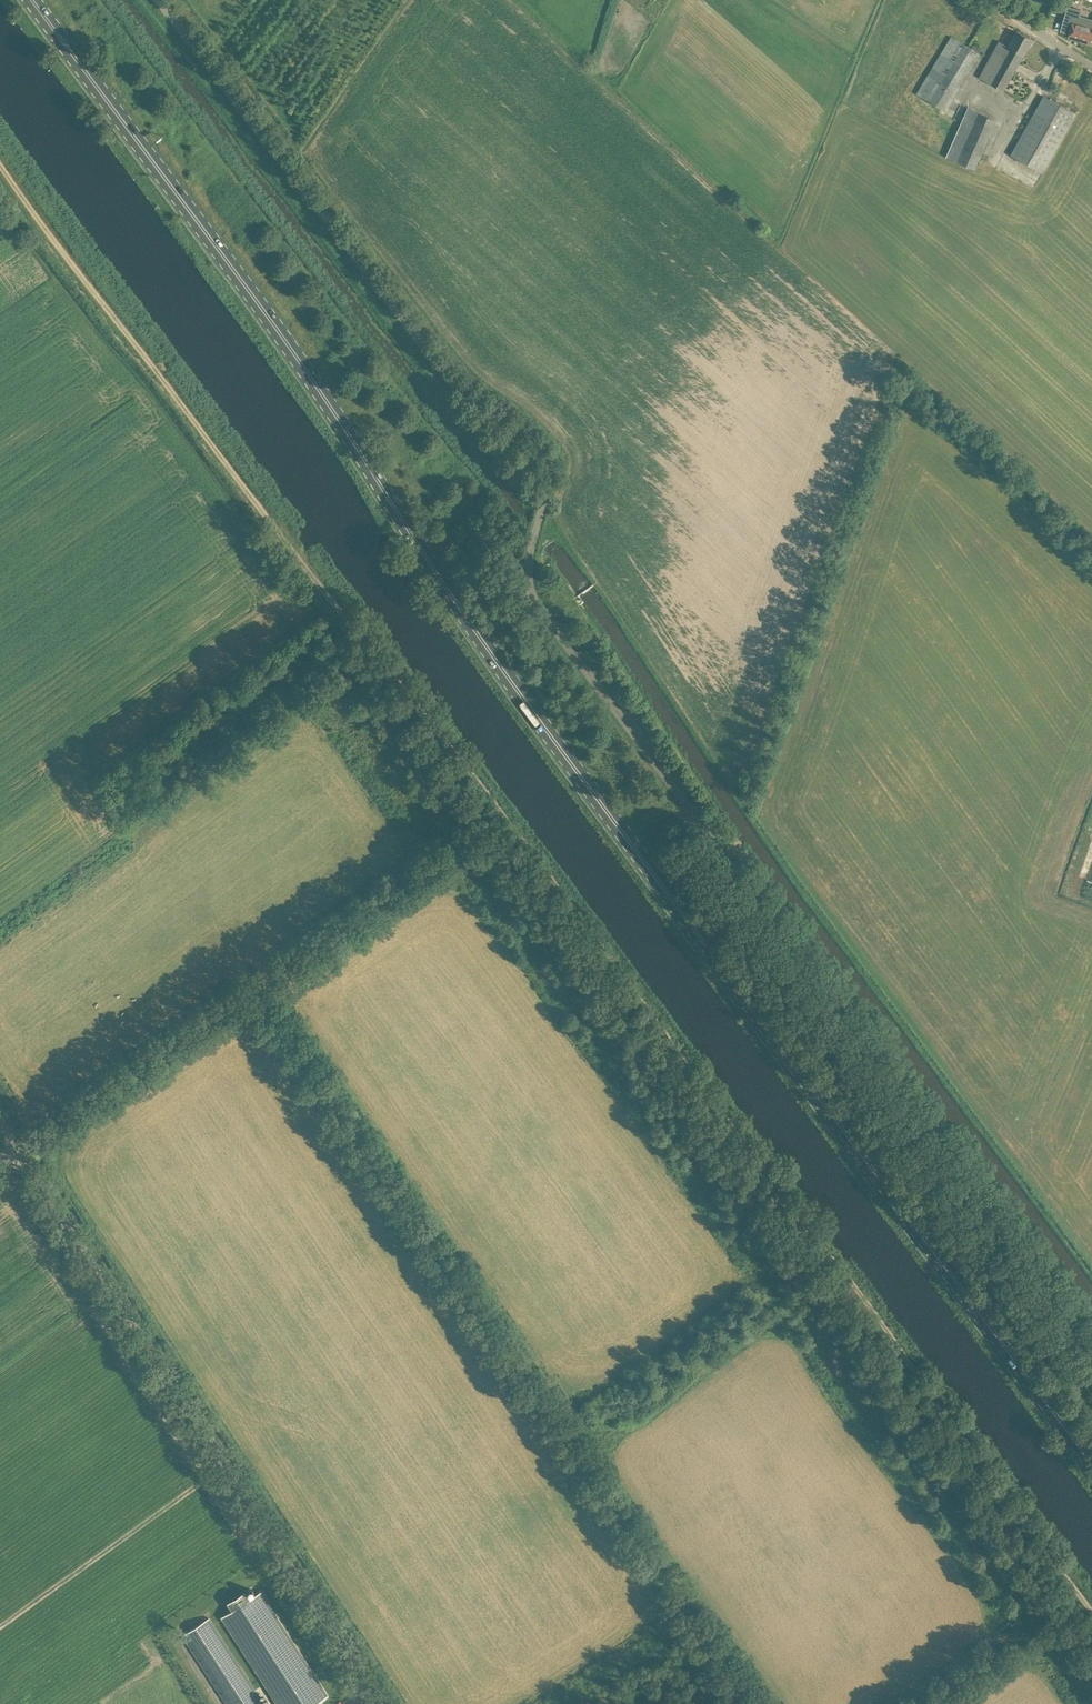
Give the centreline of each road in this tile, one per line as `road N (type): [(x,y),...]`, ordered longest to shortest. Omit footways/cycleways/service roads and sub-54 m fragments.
road 1 (track): [(0,152),(1091,1641)]
road 2 (primary): [(1091,1462),(508,677),(309,374),(32,0)]
road 3 (unclassified): [(1091,1350),(535,620),(526,595),(548,498),(541,454),(428,350),(158,0)]
road 4 (unclassified): [(373,1703),(13,1160)]
road 5 (unclassified): [(1091,69),(990,0)]

